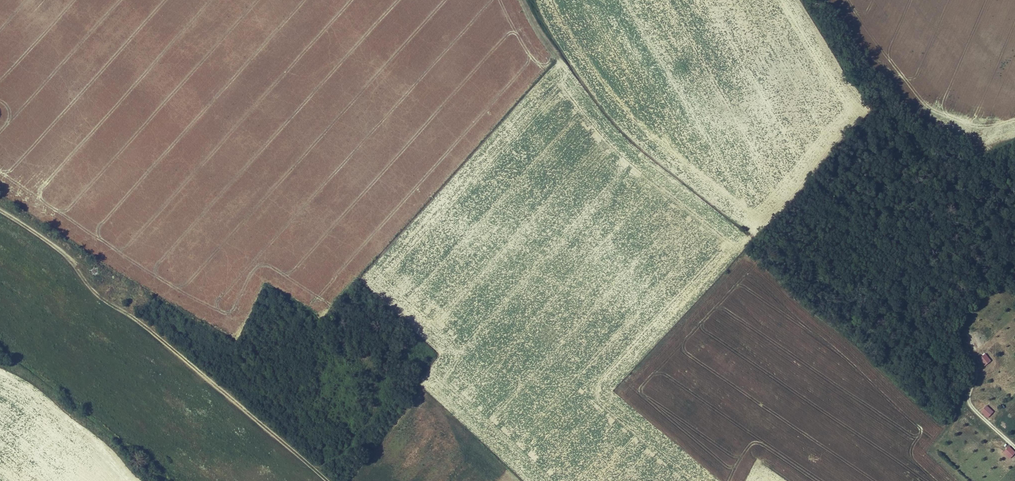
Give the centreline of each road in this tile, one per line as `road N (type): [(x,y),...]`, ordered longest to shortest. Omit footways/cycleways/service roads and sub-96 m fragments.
road 1 (track): [(297,457),(120,314),(68,255),(0,210)]

